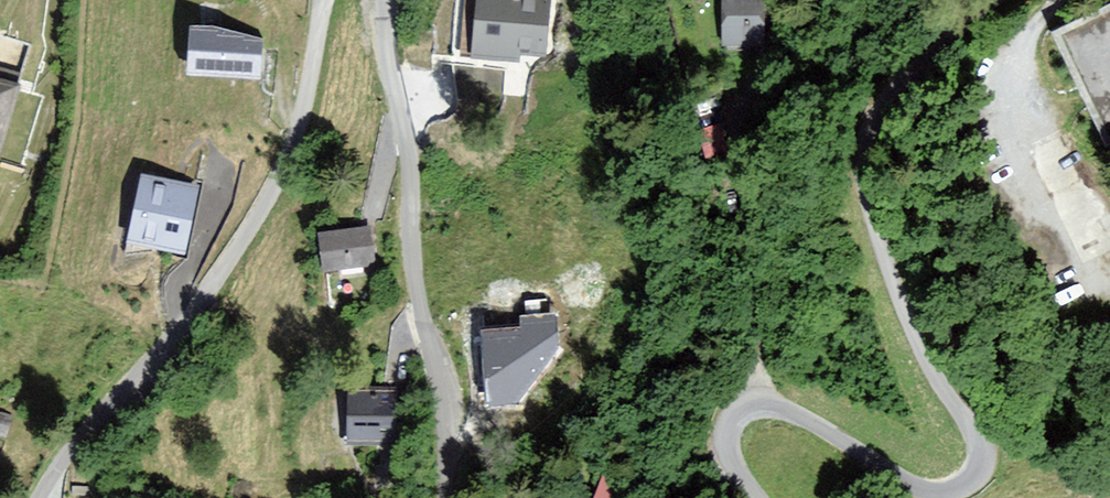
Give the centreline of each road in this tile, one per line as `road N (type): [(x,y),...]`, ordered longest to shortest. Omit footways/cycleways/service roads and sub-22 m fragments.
road 1 (unclassified): [(996,0),(904,83),(866,157),(868,204),(930,363),(976,432),(977,473),(954,490),(924,491),(811,423),(759,403)]
road 2 (unclassified): [(323,0),(302,121),(261,211),(186,320),(42,497)]
road 3 (unclassified): [(447,497),(444,404),(410,244),(409,161),(390,68),(388,0)]
road 4 (residential): [(712,42),(724,140),(758,291),(759,403)]
road 5 (unclassified): [(759,403),(736,413),(726,439),(733,466),(758,497)]

